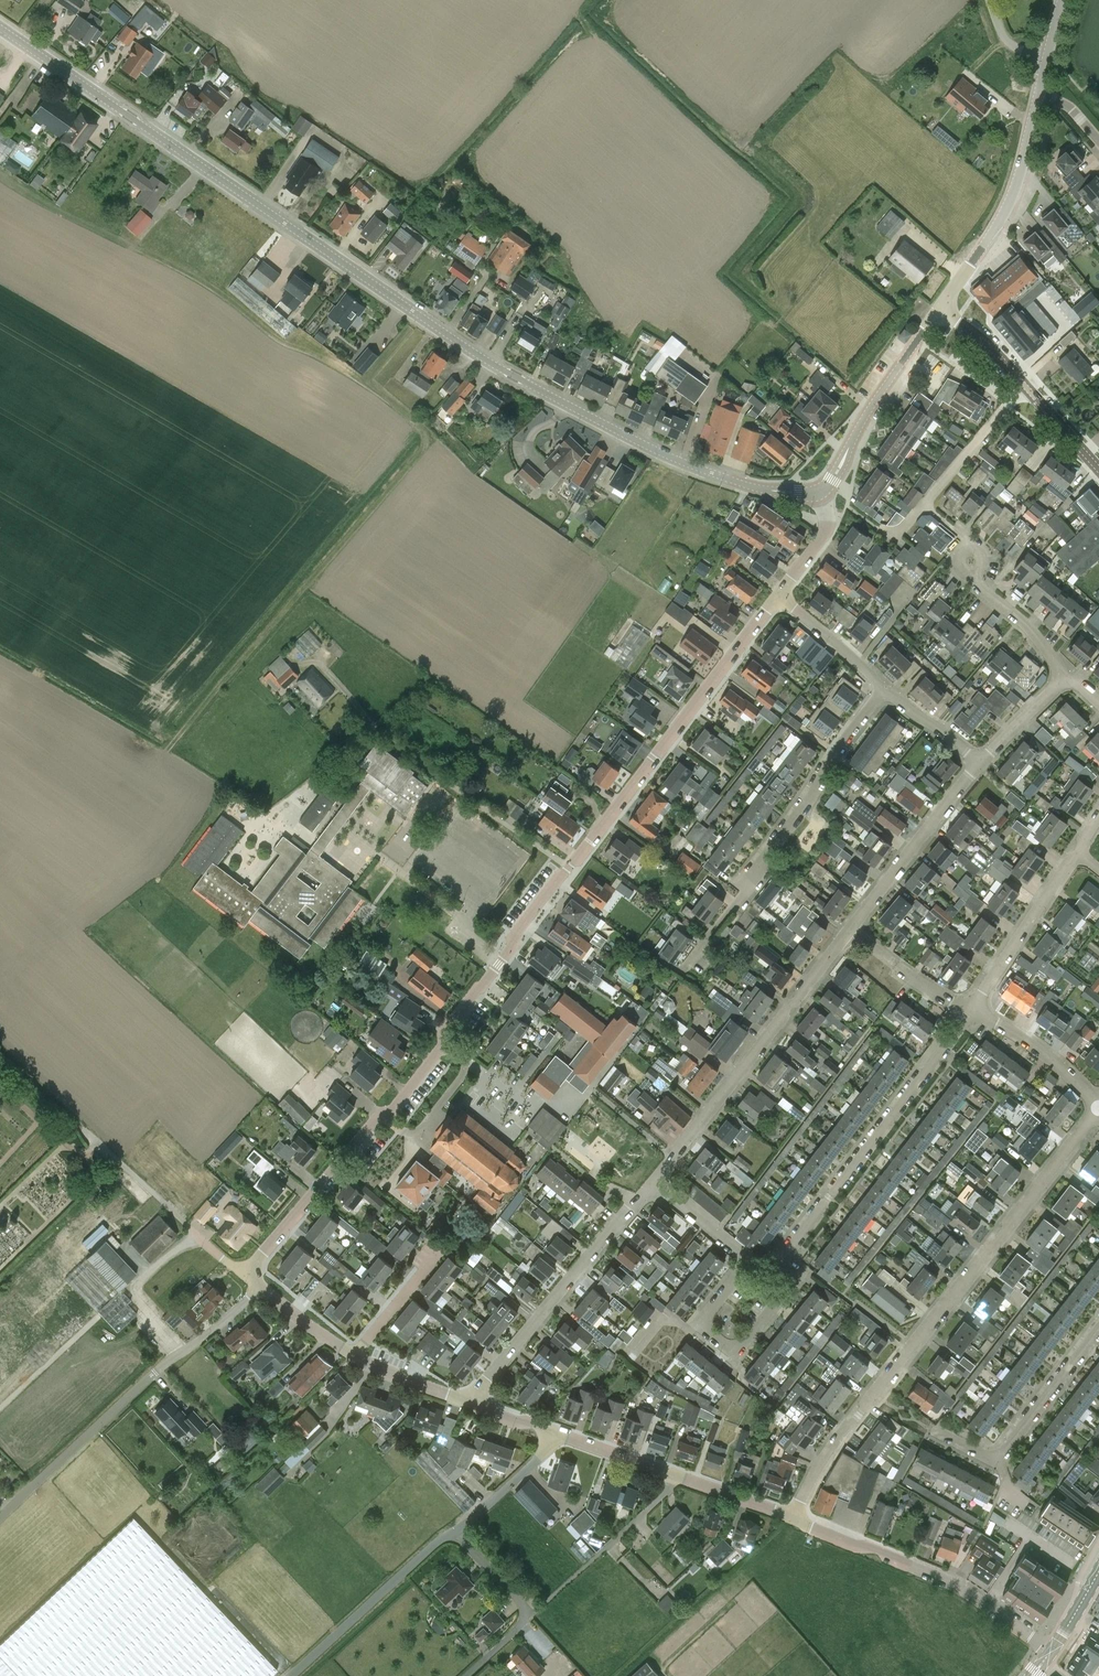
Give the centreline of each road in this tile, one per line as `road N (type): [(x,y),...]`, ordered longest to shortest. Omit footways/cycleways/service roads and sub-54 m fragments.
road 1 (unclassified): [(820,492),(768,490),(684,461),(496,365),(0,28)]
road 2 (residential): [(245,1274),(387,1118),(782,594)]
road 3 (residential): [(794,1520),(858,1415),(1098,1108)]
road 4 (unclassified): [(0,1517),(155,1373),(260,1288)]
road 5 (residential): [(682,971),(749,891),(880,694)]
road 6 (residential): [(652,1184),(850,928)]
road 7 (residential): [(782,1259),(970,1011)]
road 8 (residential): [(1051,1652),(955,1584),(794,1520)]
road 9 (residential): [(469,1404),(652,1184)]
road 10 (residential): [(794,1520),(554,1433)]
road 11 (residential): [(782,1259),(794,1272),(793,1287),(737,1350),(703,1324),(751,1263)]
road 12 (tertiary): [(944,305),(1007,211),(1039,96)]
road 13 (residential): [(932,1430),(998,1455),(1098,1329)]
road 14 (unclassified): [(820,492),(944,305)]
road 15 (residential): [(245,1274),(79,1125)]
road 16 (unclassified): [(291,1675),(457,1530)]
road 17 (residential): [(850,928),(980,762)]
road 18 (residential): [(895,541),(1024,384)]
road 19 (unclassified): [(467,1675),(530,1616),(457,1530)]
road 20 (residential): [(970,1011),(1077,853)]
road 21 (residential): [(1098,1108),(1041,1050),(970,1011)]
road 22 (residential): [(970,1011),(850,928)]
road 23 (residential): [(880,694),(782,594)]
road 24 (unclassified): [(457,1530),(540,1458),(554,1433)]
road 25 (residential): [(353,1355),(441,1249)]
road 26 (residential): [(1065,676),(1027,625),(974,574)]
road 27 (residential): [(652,1184),(751,1263)]
road 28 (residential): [(469,1404),(353,1355)]
road 29 (residential): [(980,762),(880,694)]
road 30 (residential): [(980,762),(1065,676)]

